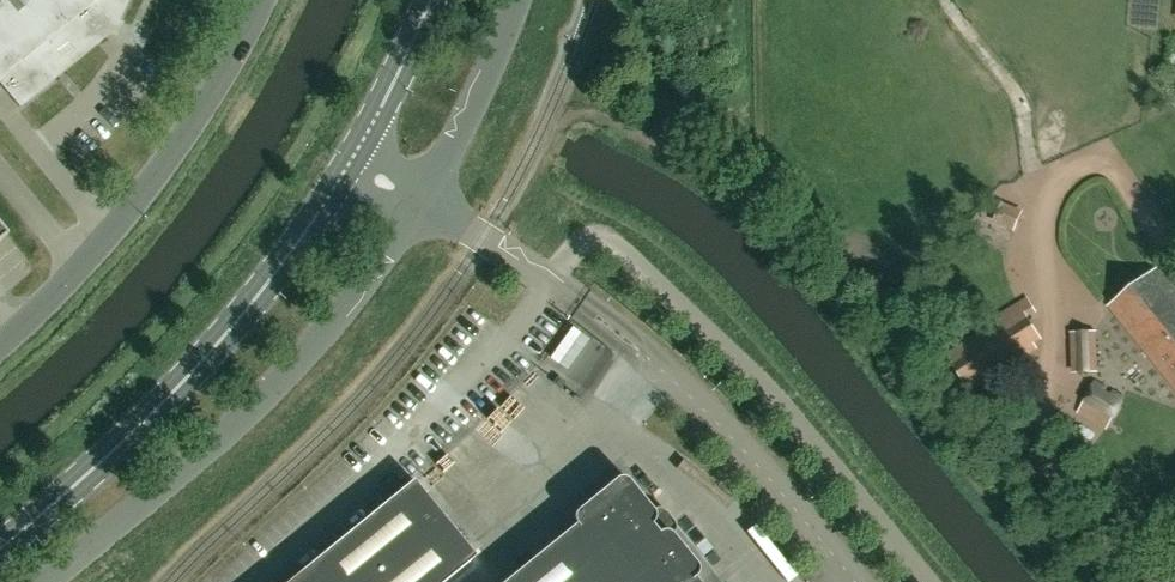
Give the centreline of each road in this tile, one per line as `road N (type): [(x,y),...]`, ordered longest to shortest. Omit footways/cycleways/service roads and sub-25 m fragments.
road 1 (unclassified): [(550,278),(586,235),(611,238),(763,385),(926,581)]
road 2 (unclassified): [(43,581),(253,407),(368,279),(420,197)]
road 3 (tertiary): [(0,548),(196,368),(273,277),(352,160)]
road 4 (unclassified): [(0,346),(92,253),(198,116),(259,0)]
road 5 (unclassified): [(420,197),(518,0)]
road 6 (tertiary): [(352,160),(430,0)]
road 7 (unclassified): [(550,278),(420,197)]

